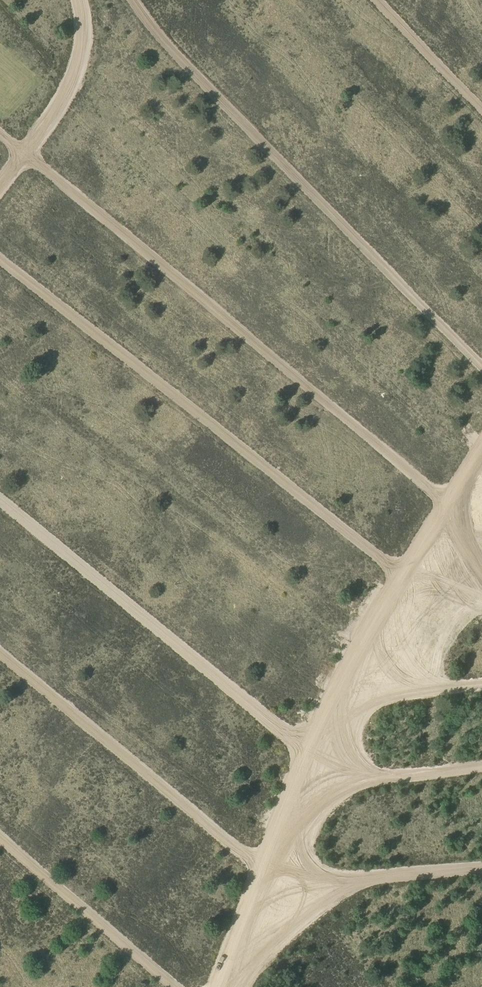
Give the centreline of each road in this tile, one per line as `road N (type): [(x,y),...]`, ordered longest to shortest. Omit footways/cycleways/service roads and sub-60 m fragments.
road 1 (track): [(0,503),(306,754),(374,782),(481,766)]

